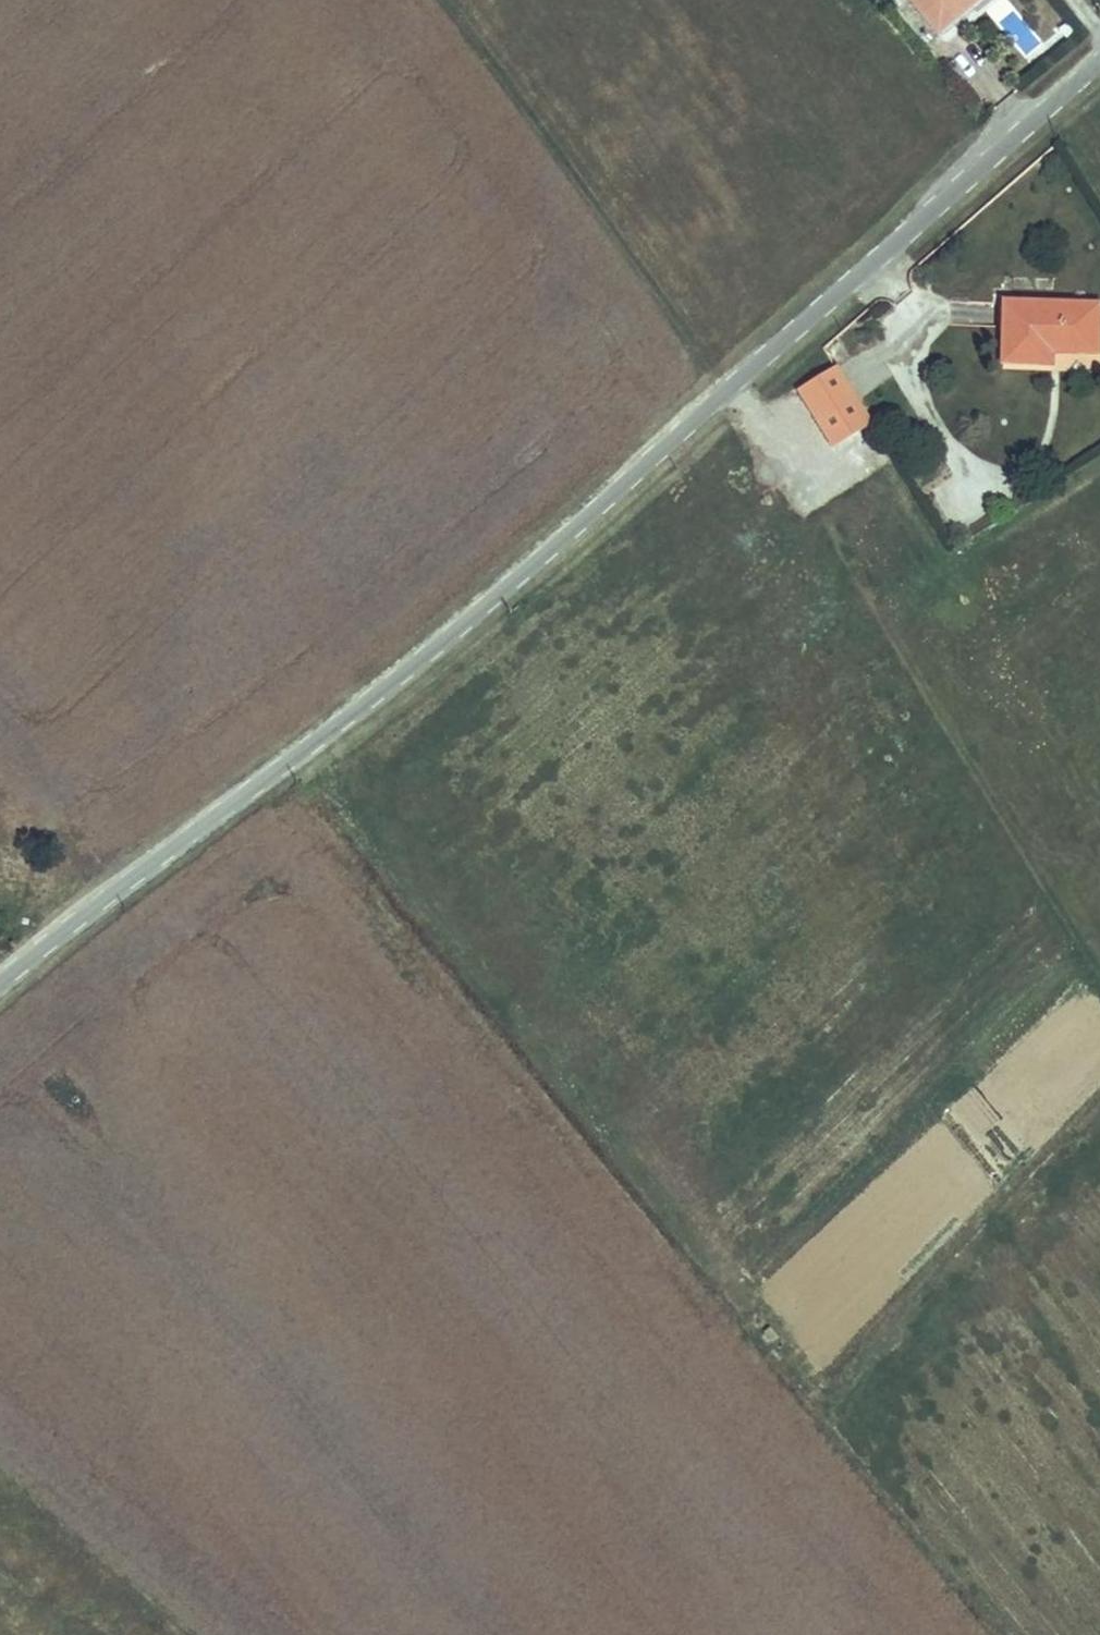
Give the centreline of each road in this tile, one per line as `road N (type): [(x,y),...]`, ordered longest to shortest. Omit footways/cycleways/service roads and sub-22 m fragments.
road 1 (unclassified): [(0,980),(476,616),(1099,61)]

